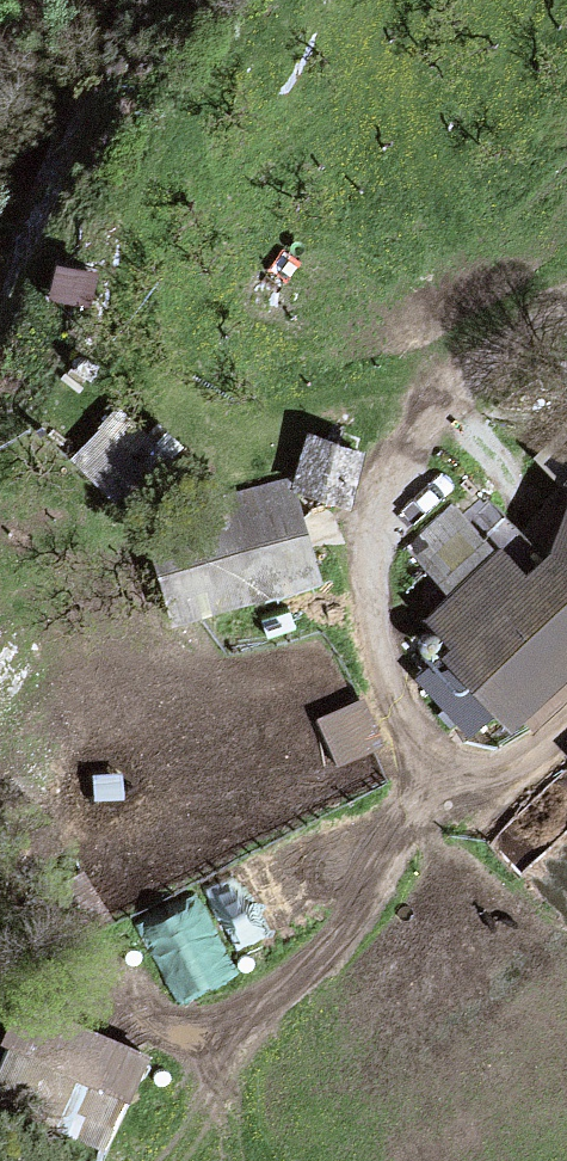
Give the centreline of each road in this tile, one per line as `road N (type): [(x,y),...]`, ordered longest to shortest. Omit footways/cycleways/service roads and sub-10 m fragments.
road 1 (unclassified): [(566,732),(542,756),(455,770),(394,702),(366,589),(397,475)]

